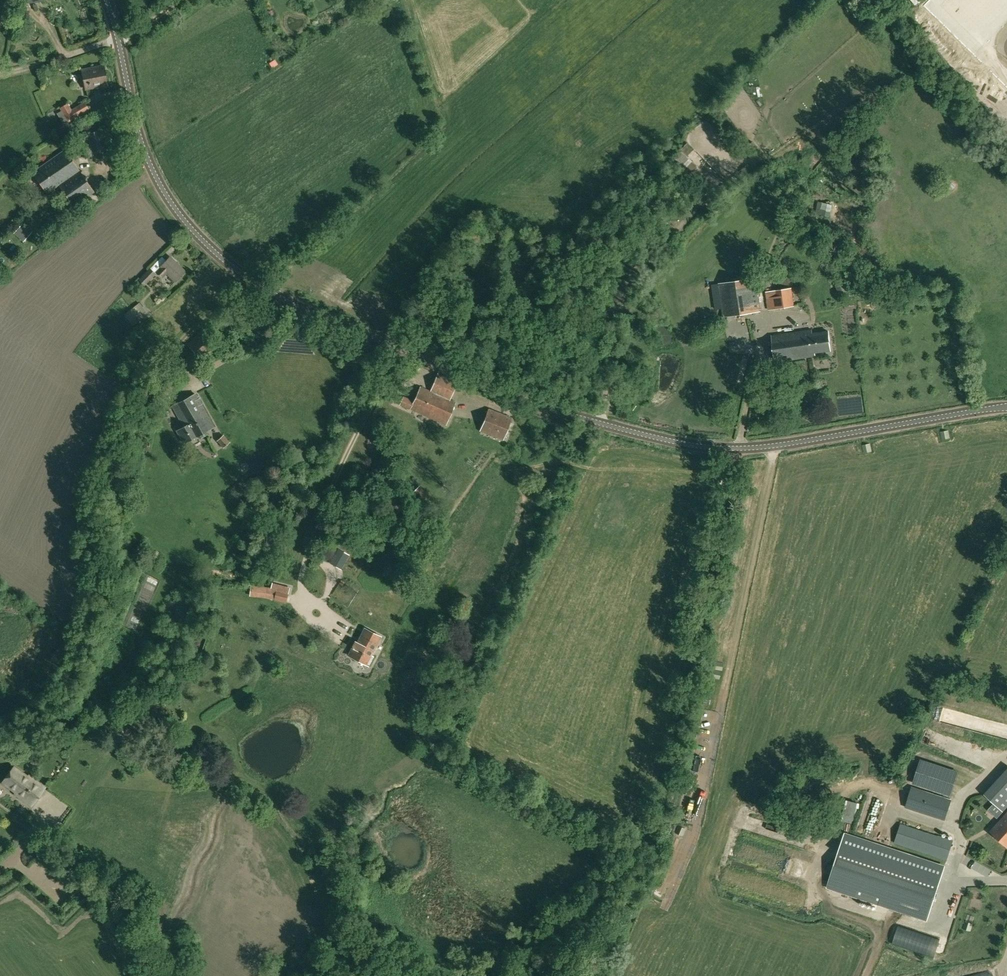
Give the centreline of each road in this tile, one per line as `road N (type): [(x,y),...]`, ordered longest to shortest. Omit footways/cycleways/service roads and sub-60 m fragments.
road 1 (unclassified): [(1006,409),(773,446),(704,447),(518,397),(337,326),(236,271),(179,214),(148,161),(105,0)]
road 2 (track): [(866,0),(901,51),(747,170),(633,275),(587,419)]
road 3 (track): [(0,739),(55,704),(90,629),(103,543),(97,493),(156,375),(190,328),(257,284)]
road 4 (track): [(598,975),(636,880),(734,448)]
road 5 (track): [(0,74),(135,33),(182,0)]

